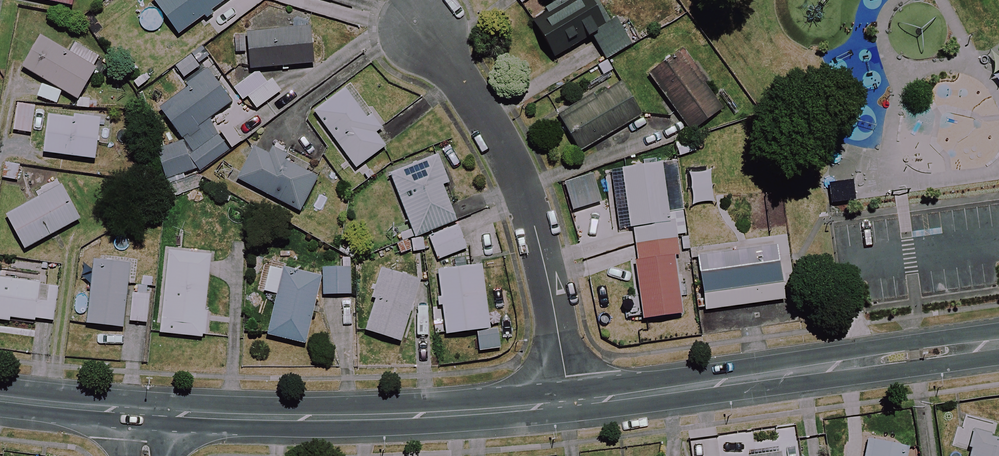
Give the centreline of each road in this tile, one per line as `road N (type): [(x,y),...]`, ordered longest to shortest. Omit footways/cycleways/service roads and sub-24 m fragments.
road 1 (tertiary): [(998,345),(568,403)]
road 2 (tertiary): [(568,403),(419,415),(148,413)]
road 3 (residential): [(568,403),(534,208),(465,78),(419,24)]
road 4 (tertiary): [(148,413),(0,398)]

